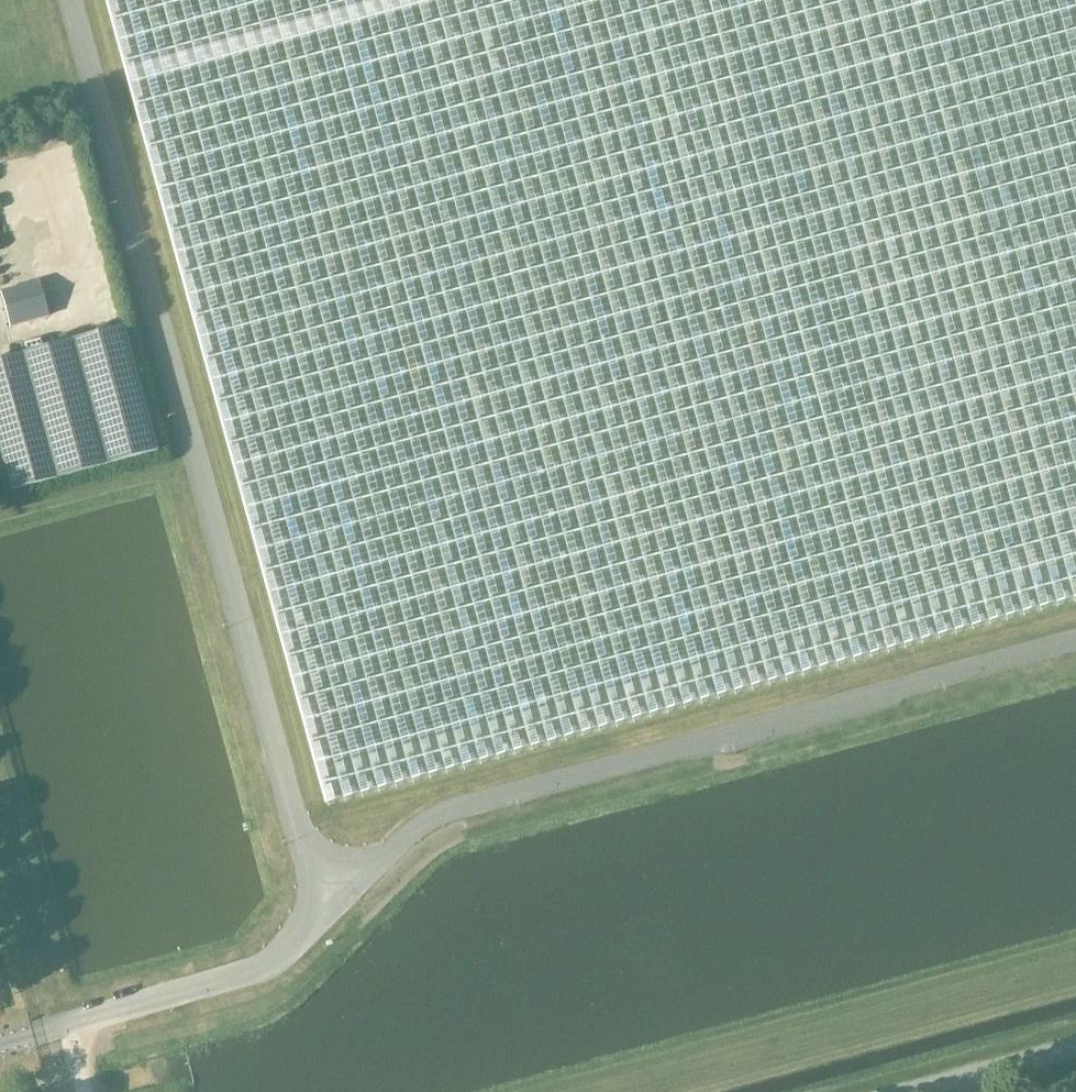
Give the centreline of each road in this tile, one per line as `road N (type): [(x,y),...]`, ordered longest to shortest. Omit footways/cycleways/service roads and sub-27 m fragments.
road 1 (unclassified): [(910,1091),(1075,1047)]

